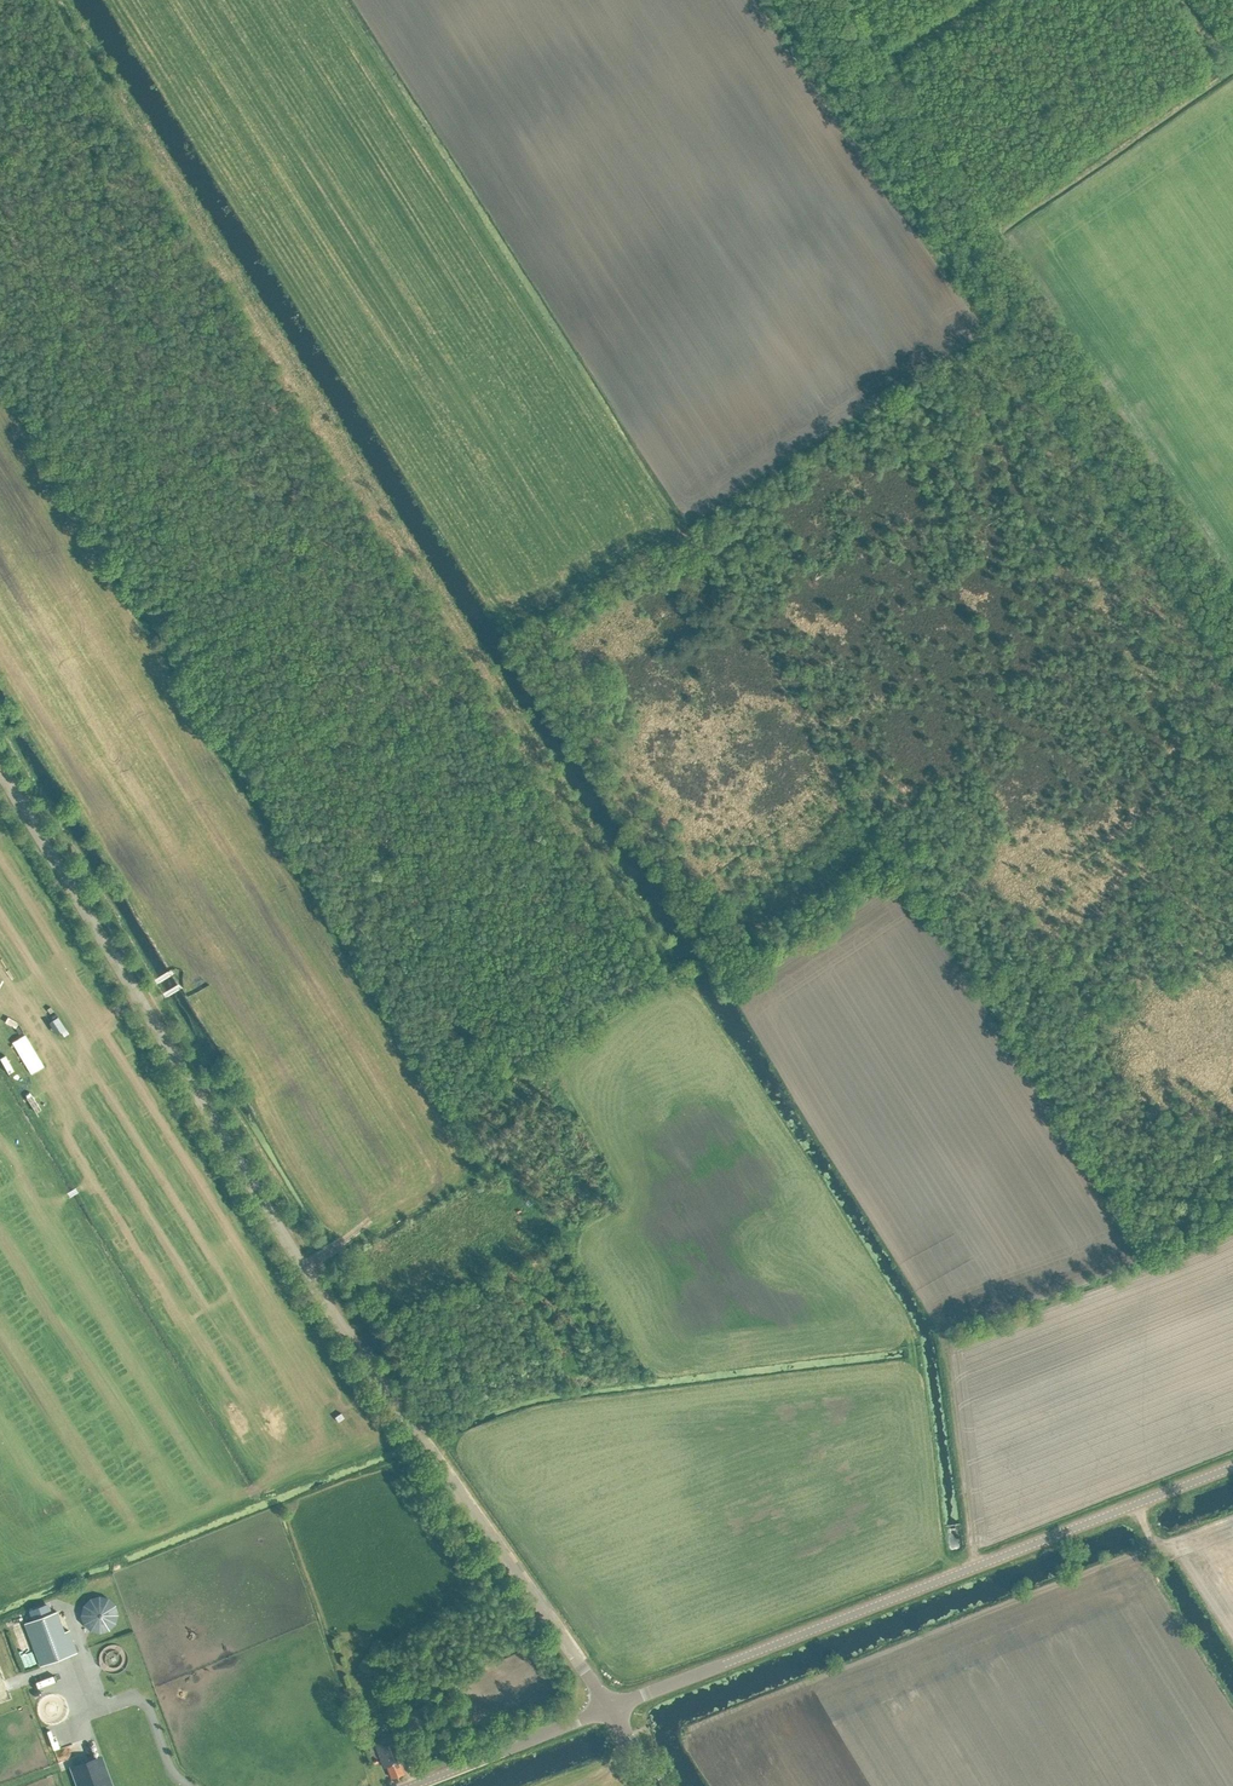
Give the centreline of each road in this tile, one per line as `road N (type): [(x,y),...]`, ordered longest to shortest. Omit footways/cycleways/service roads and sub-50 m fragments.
road 1 (tertiary): [(611,1709),(336,1322),(0,772)]
road 2 (tertiary): [(611,1709),(1232,1467)]
road 3 (tertiary): [(412,1785),(611,1709)]

